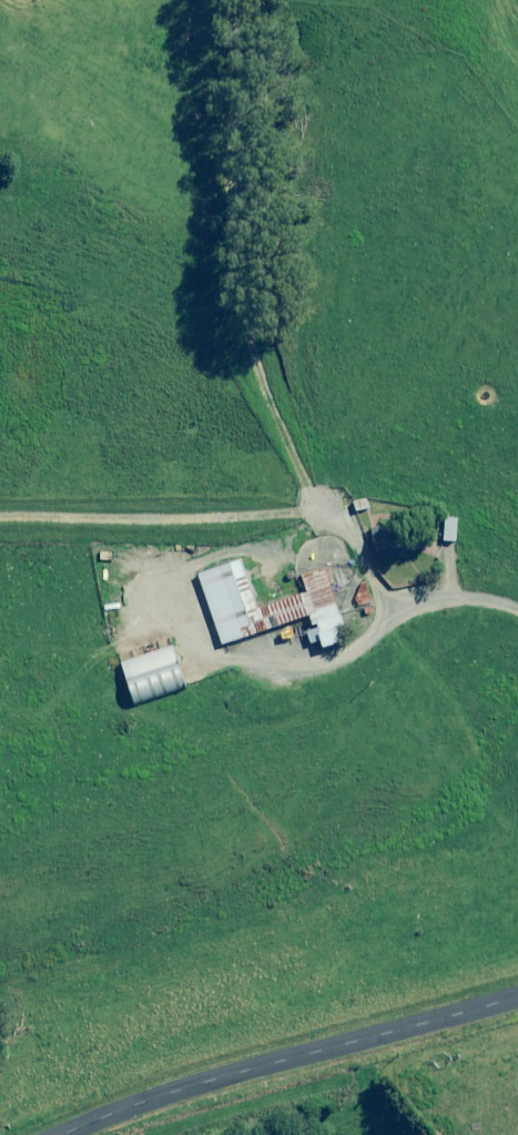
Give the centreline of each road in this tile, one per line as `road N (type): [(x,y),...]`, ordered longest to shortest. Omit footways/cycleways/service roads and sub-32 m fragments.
road 1 (track): [(223,0),(288,509)]
road 2 (residential): [(96,1134),(517,1011)]
road 3 (track): [(288,509),(0,520)]
road 4 (track): [(517,630),(384,579),(288,509)]

